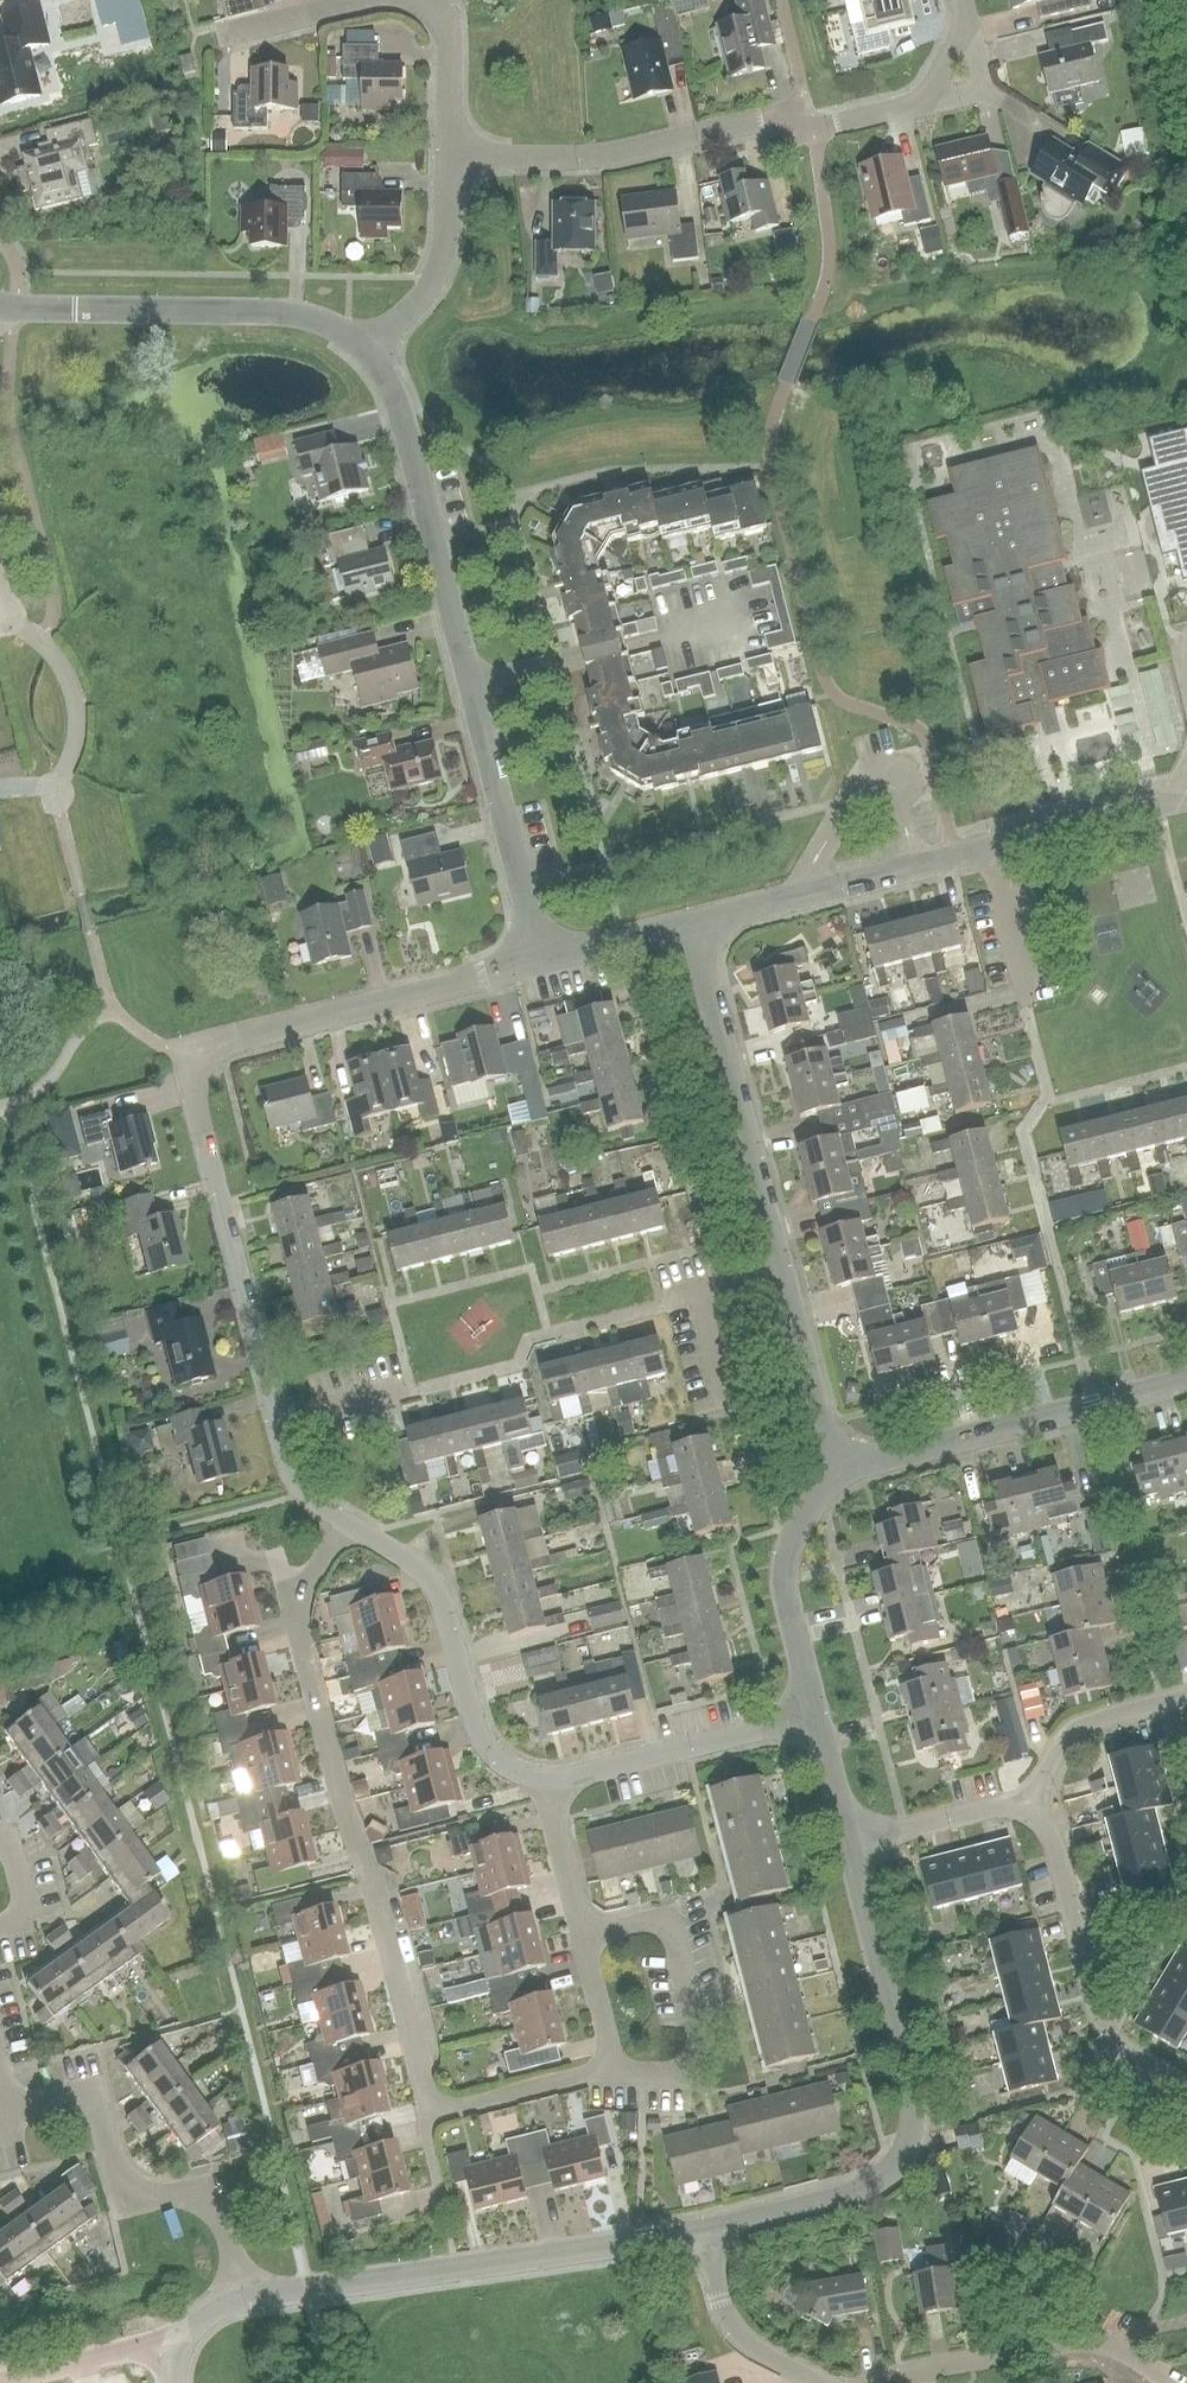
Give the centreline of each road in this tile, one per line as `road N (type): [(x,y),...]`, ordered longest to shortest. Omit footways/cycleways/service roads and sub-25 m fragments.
road 1 (residential): [(294,1601),(338,1794),(363,1850),(432,2108),(612,2069)]
road 2 (residential): [(540,961),(394,401),(365,351)]
road 3 (residential): [(449,157),(603,156),(758,121),(812,125),(917,102),(959,67),(967,35),(961,0)]
road 4 (residential): [(843,1460),(825,1429),(693,923)]
road 5 (residential): [(704,2231),(873,2187),(901,2162),(915,2133),(903,2047),(849,1844)]
road 6 (residential): [(196,1061),(198,1104),(286,1464),(302,1495),(348,1523)]
road 7 (residential): [(693,923),(1169,806)]
road 8 (residential): [(246,2296),(704,2231)]
road 9 (residential): [(246,2296),(226,2222),(210,2200),(192,2191),(151,2199),(126,2194),(92,2091),(11,2112),(0,2079)]
road 10 (residential): [(196,1061),(239,1036),(540,961)]
road 11 (residential): [(365,351),(333,328),(266,311),(18,307)]
road 12 (residential): [(843,1460),(876,1464),(1186,1380)]
road 13 (residential): [(348,1523),(428,1577),(486,1750),(507,1768),(552,1781)]
road 14 (residential): [(1186,2087),(1111,2040),(1089,2000),(1054,1847),(1025,1808)]
road 15 (residential): [(583,1937),(665,1924),(677,1941),(699,2027),(699,2048),(688,2065),(670,2073),(612,2069)]
road 16 (residential): [(1172,2382),(1117,2349),(1042,2347),(890,2382)]
road 17 (residential): [(816,1717),(785,1590),(794,1543),(843,1460)]
road 18 (residential): [(552,1781),(816,1717)]
road 19 (residential): [(55,796),(75,750),(78,698),(45,643),(0,601)]
road 20 (residential): [(365,351),(416,301),(436,262),(449,157)]
road 21 (residential): [(1186,1698),(1086,1723),(1063,1742),(1025,1808)]
road 22 (residential): [(704,2231),(730,2320),(816,2382)]
road 23 (residential): [(0,2381),(183,2343)]
road 24 (residential): [(1025,1808),(983,1808),(849,1844)]
road 25 (residential): [(449,157),(448,36),(424,0)]
road 26 (residential): [(583,1937),(552,1781)]
road 27 (residential): [(540,961),(693,923)]
road 28 (residential): [(612,2069),(583,1937)]
road 29 (residential): [(849,1844),(816,1717)]

